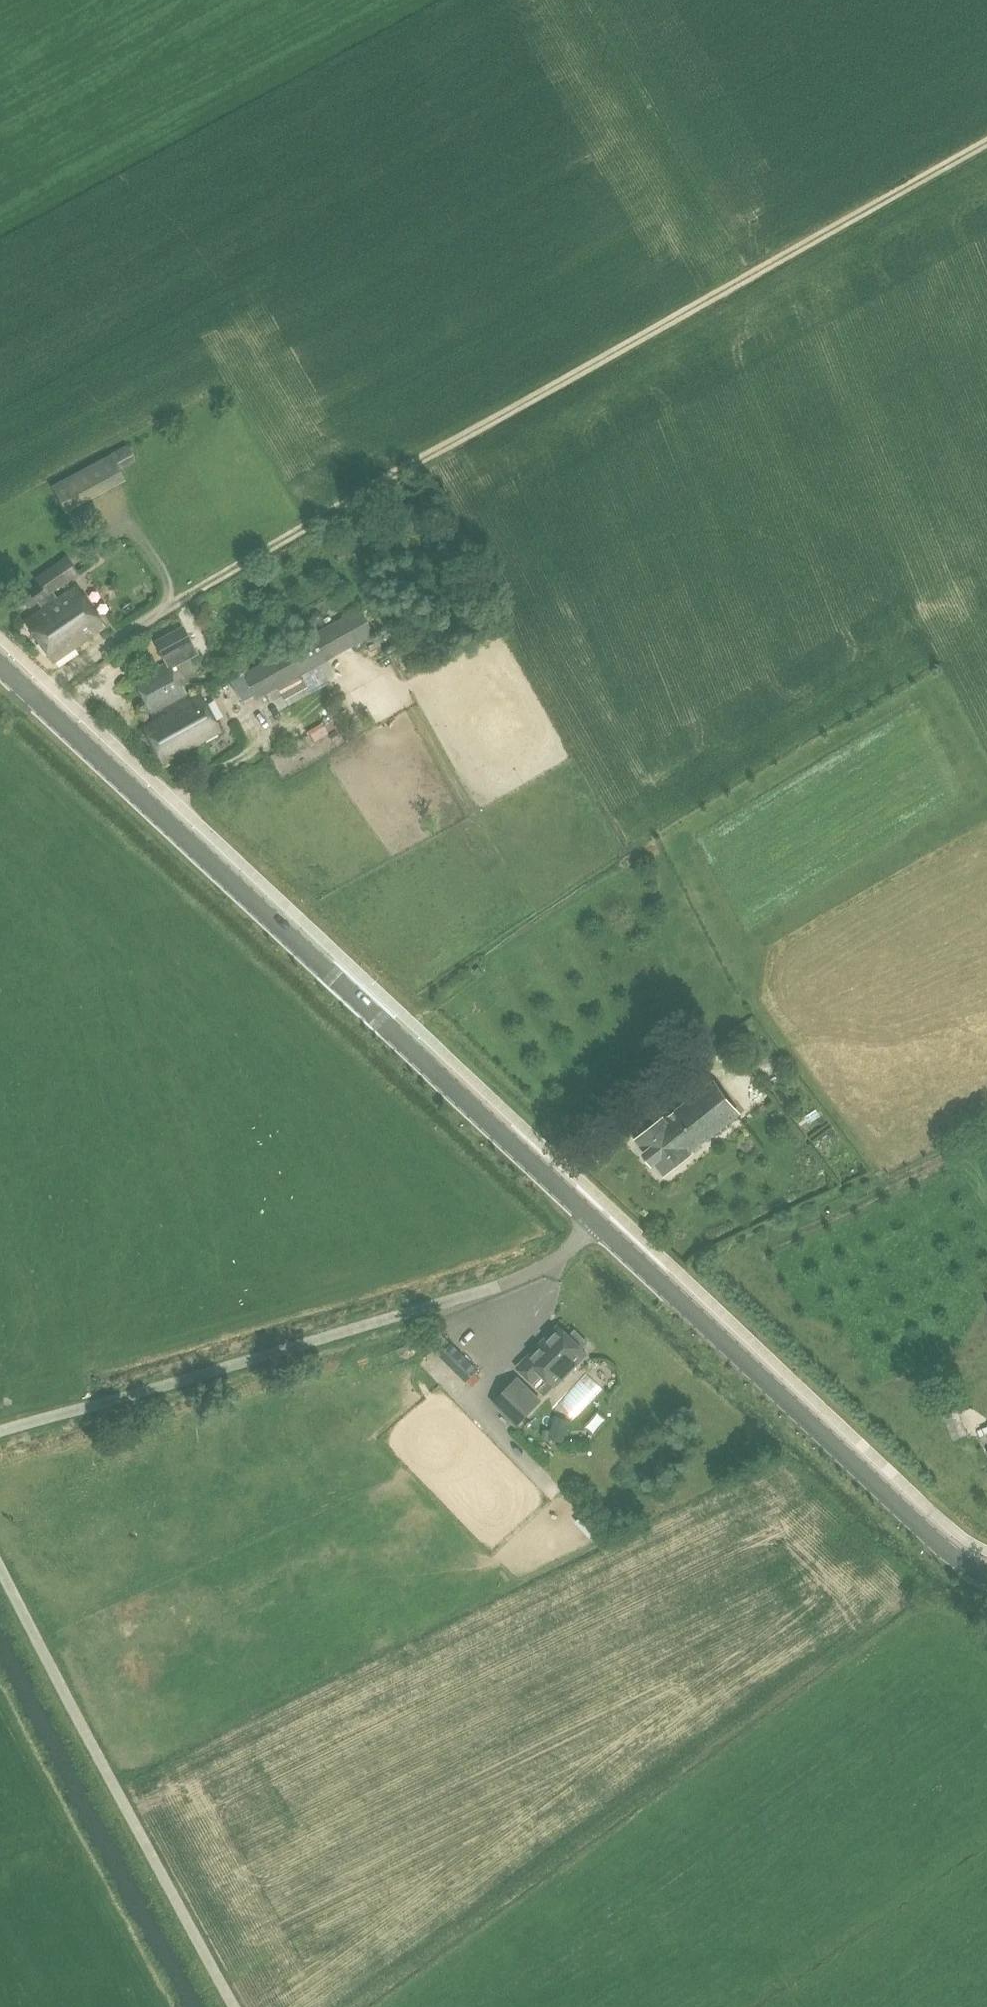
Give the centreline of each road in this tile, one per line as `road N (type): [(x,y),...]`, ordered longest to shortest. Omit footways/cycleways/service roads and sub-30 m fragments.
road 1 (secondary): [(595,1220),(0,664)]
road 2 (unclassified): [(595,1220),(563,1255),(497,1286),(0,1433)]
road 3 (secondary): [(986,1576),(958,1561),(595,1220)]
road 4 (unclassified): [(0,1566),(231,2006)]

